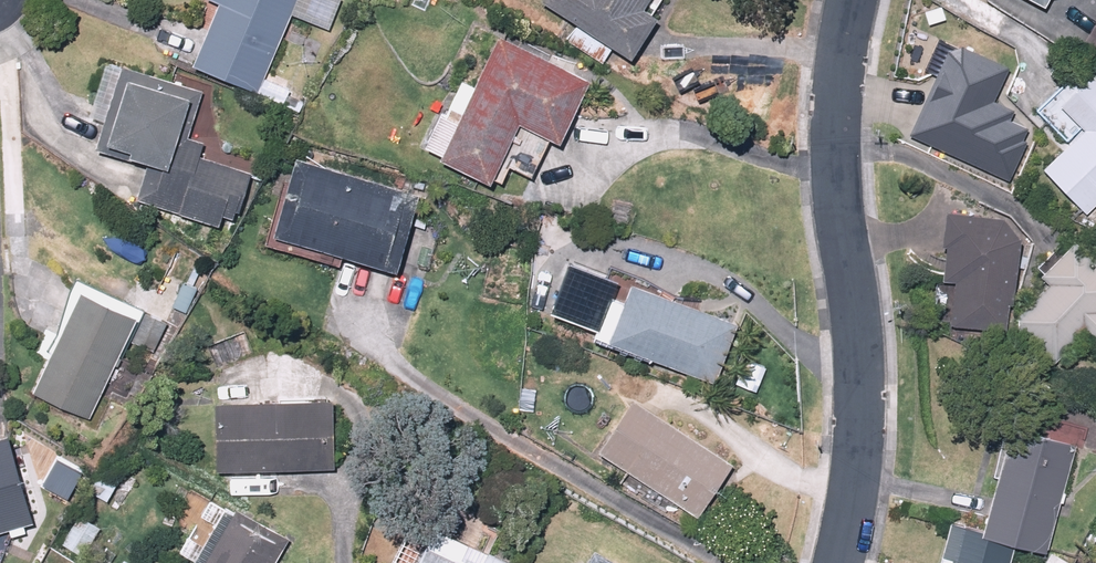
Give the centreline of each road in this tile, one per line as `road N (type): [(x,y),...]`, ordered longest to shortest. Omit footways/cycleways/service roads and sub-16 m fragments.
road 1 (residential): [(855,0),(838,64),(834,203),(860,361),(852,513),(839,562)]

